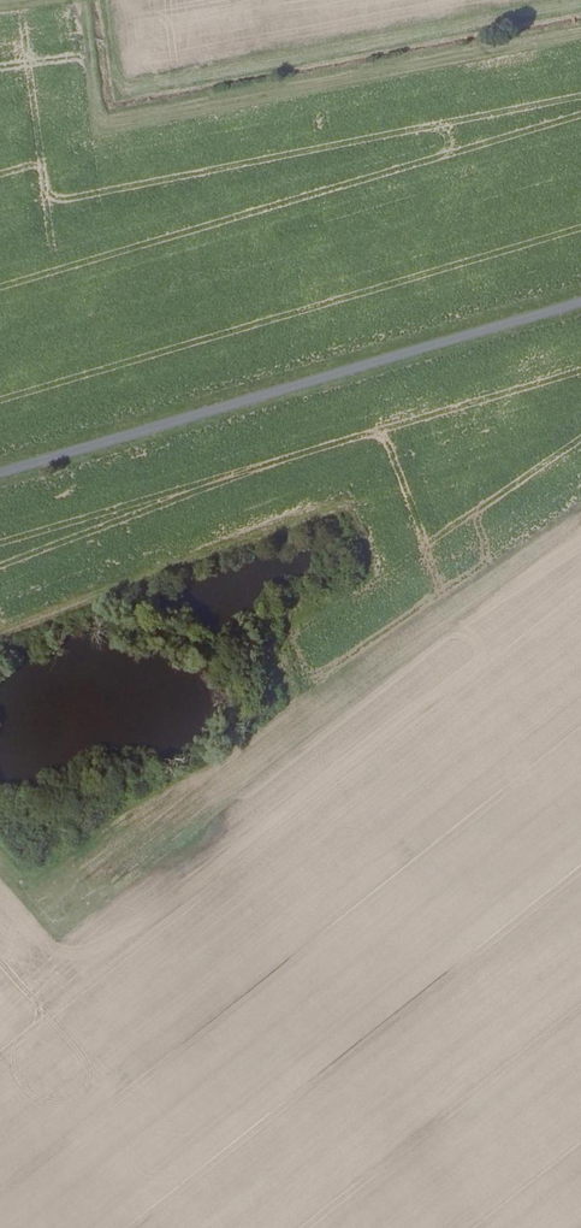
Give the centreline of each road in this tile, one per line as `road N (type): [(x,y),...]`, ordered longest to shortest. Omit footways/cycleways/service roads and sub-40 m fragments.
road 1 (track): [(0,473),(580,301)]

